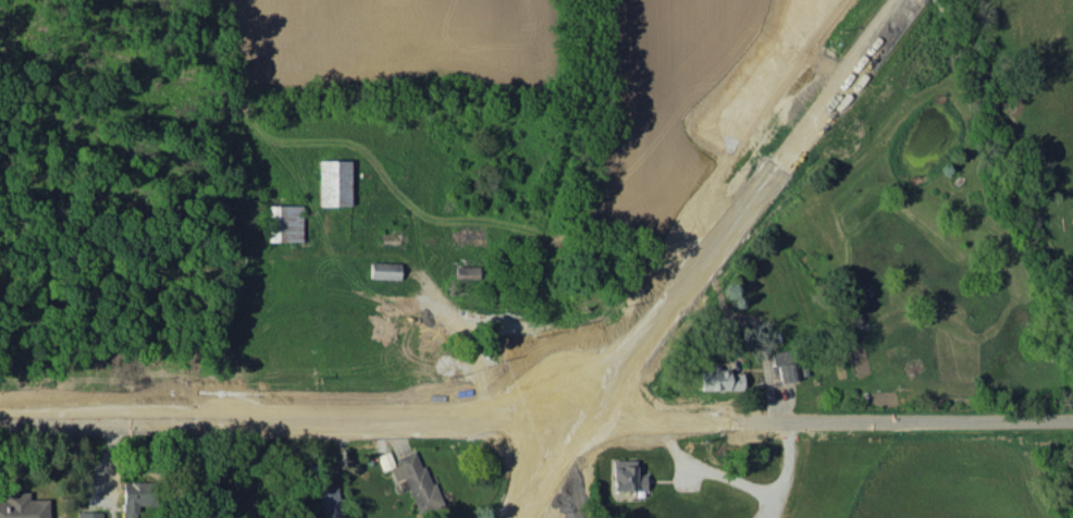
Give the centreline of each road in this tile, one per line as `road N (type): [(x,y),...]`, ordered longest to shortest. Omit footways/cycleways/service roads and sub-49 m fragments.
road 1 (residential): [(659,420),(1072,420)]
road 2 (secondary): [(902,0),(700,269)]
road 3 (tertiary): [(527,384),(455,407),(246,408),(230,420)]
road 4 (tertiary): [(230,420),(419,431),(496,420),(530,424)]
road 5 (secondary): [(596,433),(610,407),(604,378),(571,358),(544,363),(523,397),(530,424),(569,445),(596,433)]
road 6 (tertiary): [(0,420),(230,420)]
road 7 (secondary): [(609,390),(700,269)]
road 8 (secondary): [(700,269),(617,346),(584,361)]

